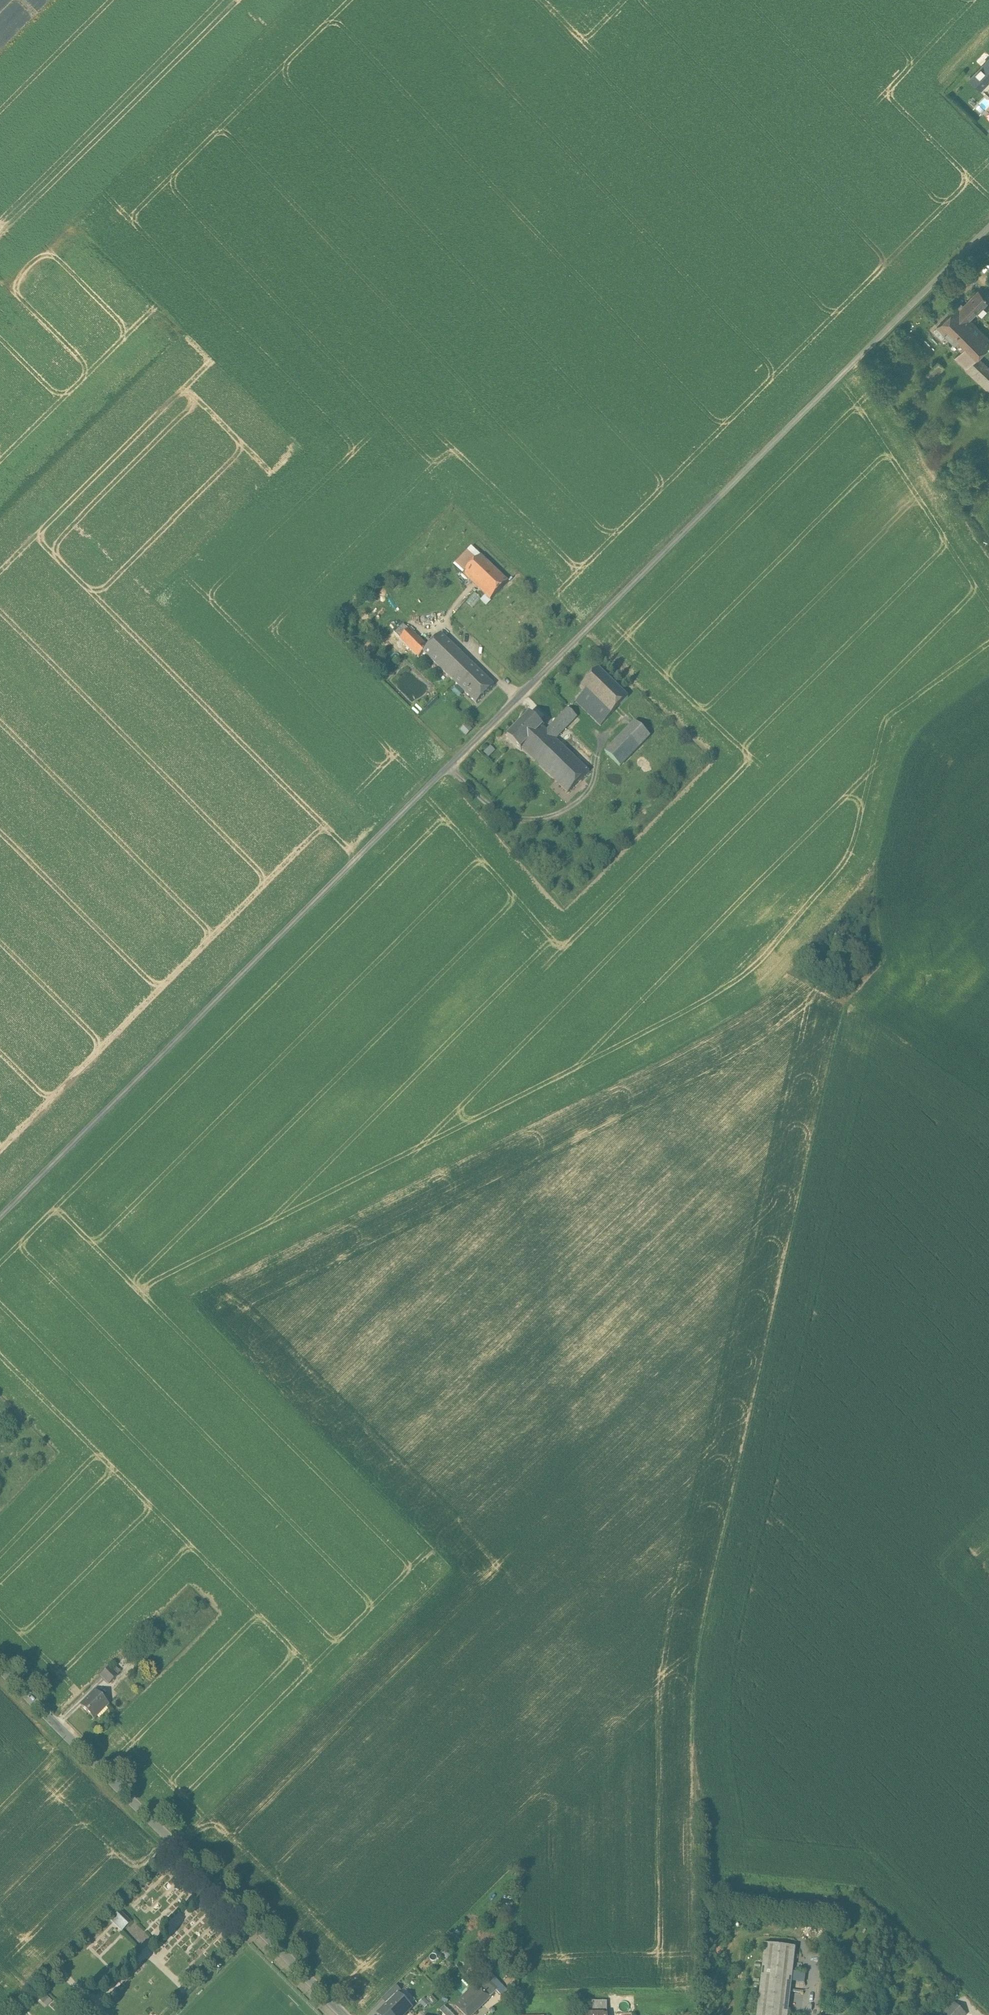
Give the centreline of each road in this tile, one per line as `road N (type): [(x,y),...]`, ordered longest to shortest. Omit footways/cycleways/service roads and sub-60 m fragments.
road 1 (track): [(0,1218),(988,224)]
road 2 (tertiary): [(0,1667),(344,2014)]
road 3 (track): [(448,767),(502,815),(537,820),(563,812),(593,787),(601,742)]

